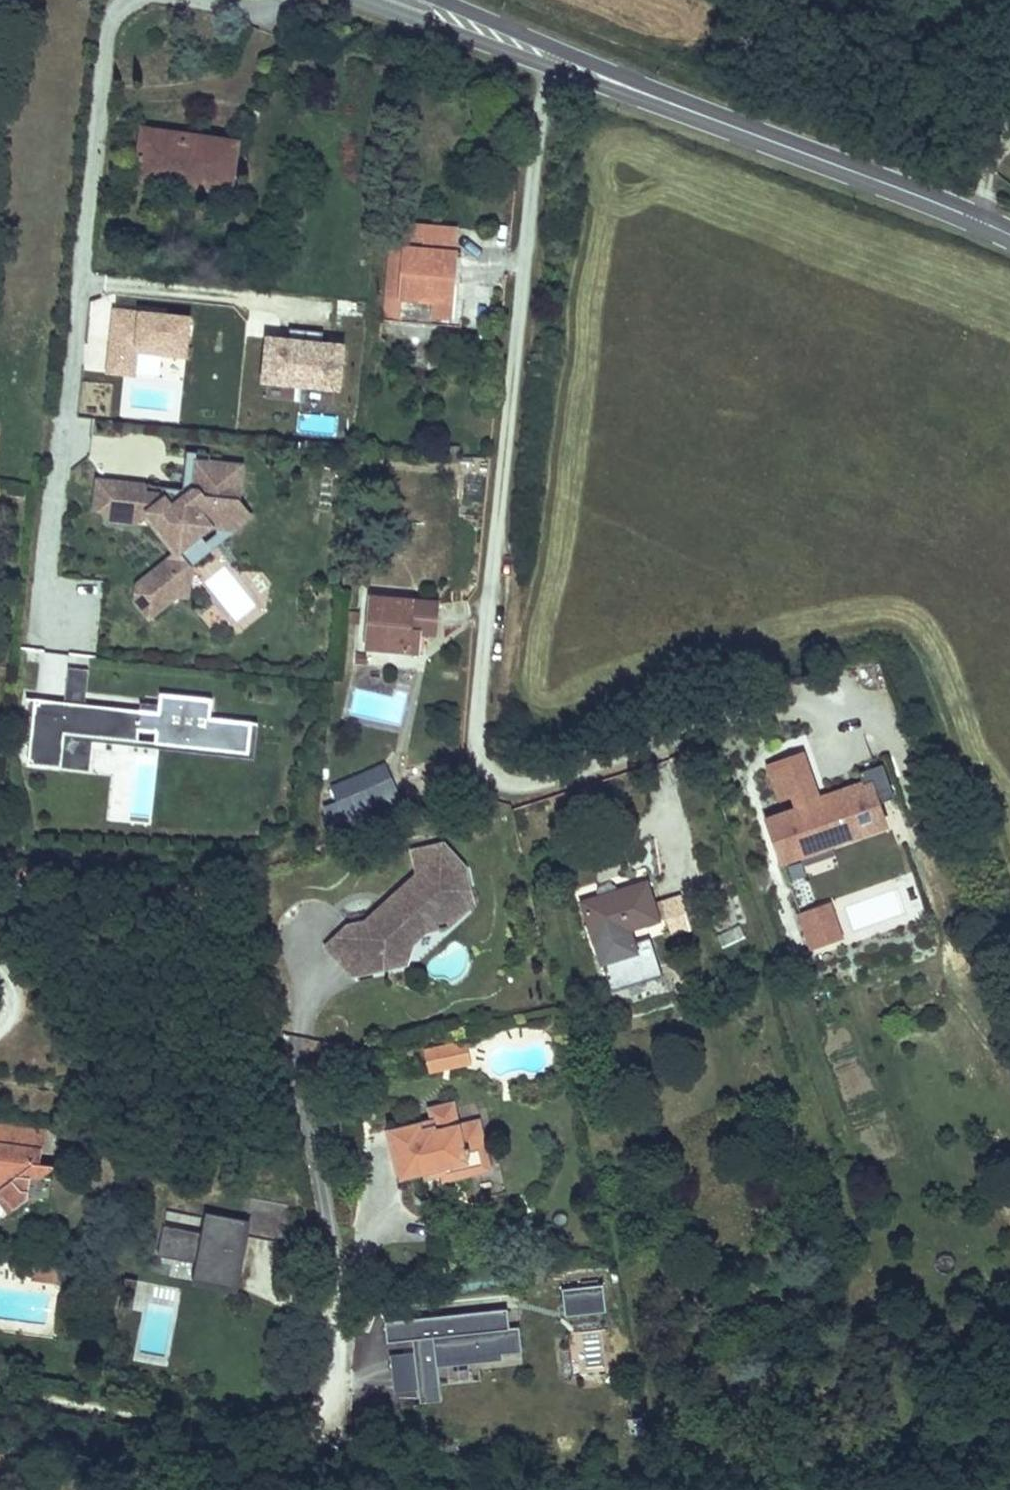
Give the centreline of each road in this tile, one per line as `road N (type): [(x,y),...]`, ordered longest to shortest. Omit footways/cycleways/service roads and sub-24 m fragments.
road 1 (secondary): [(364,0),(697,115)]
road 2 (secondary): [(697,115),(1009,237)]
road 3 (secondary): [(697,115),(437,0)]

